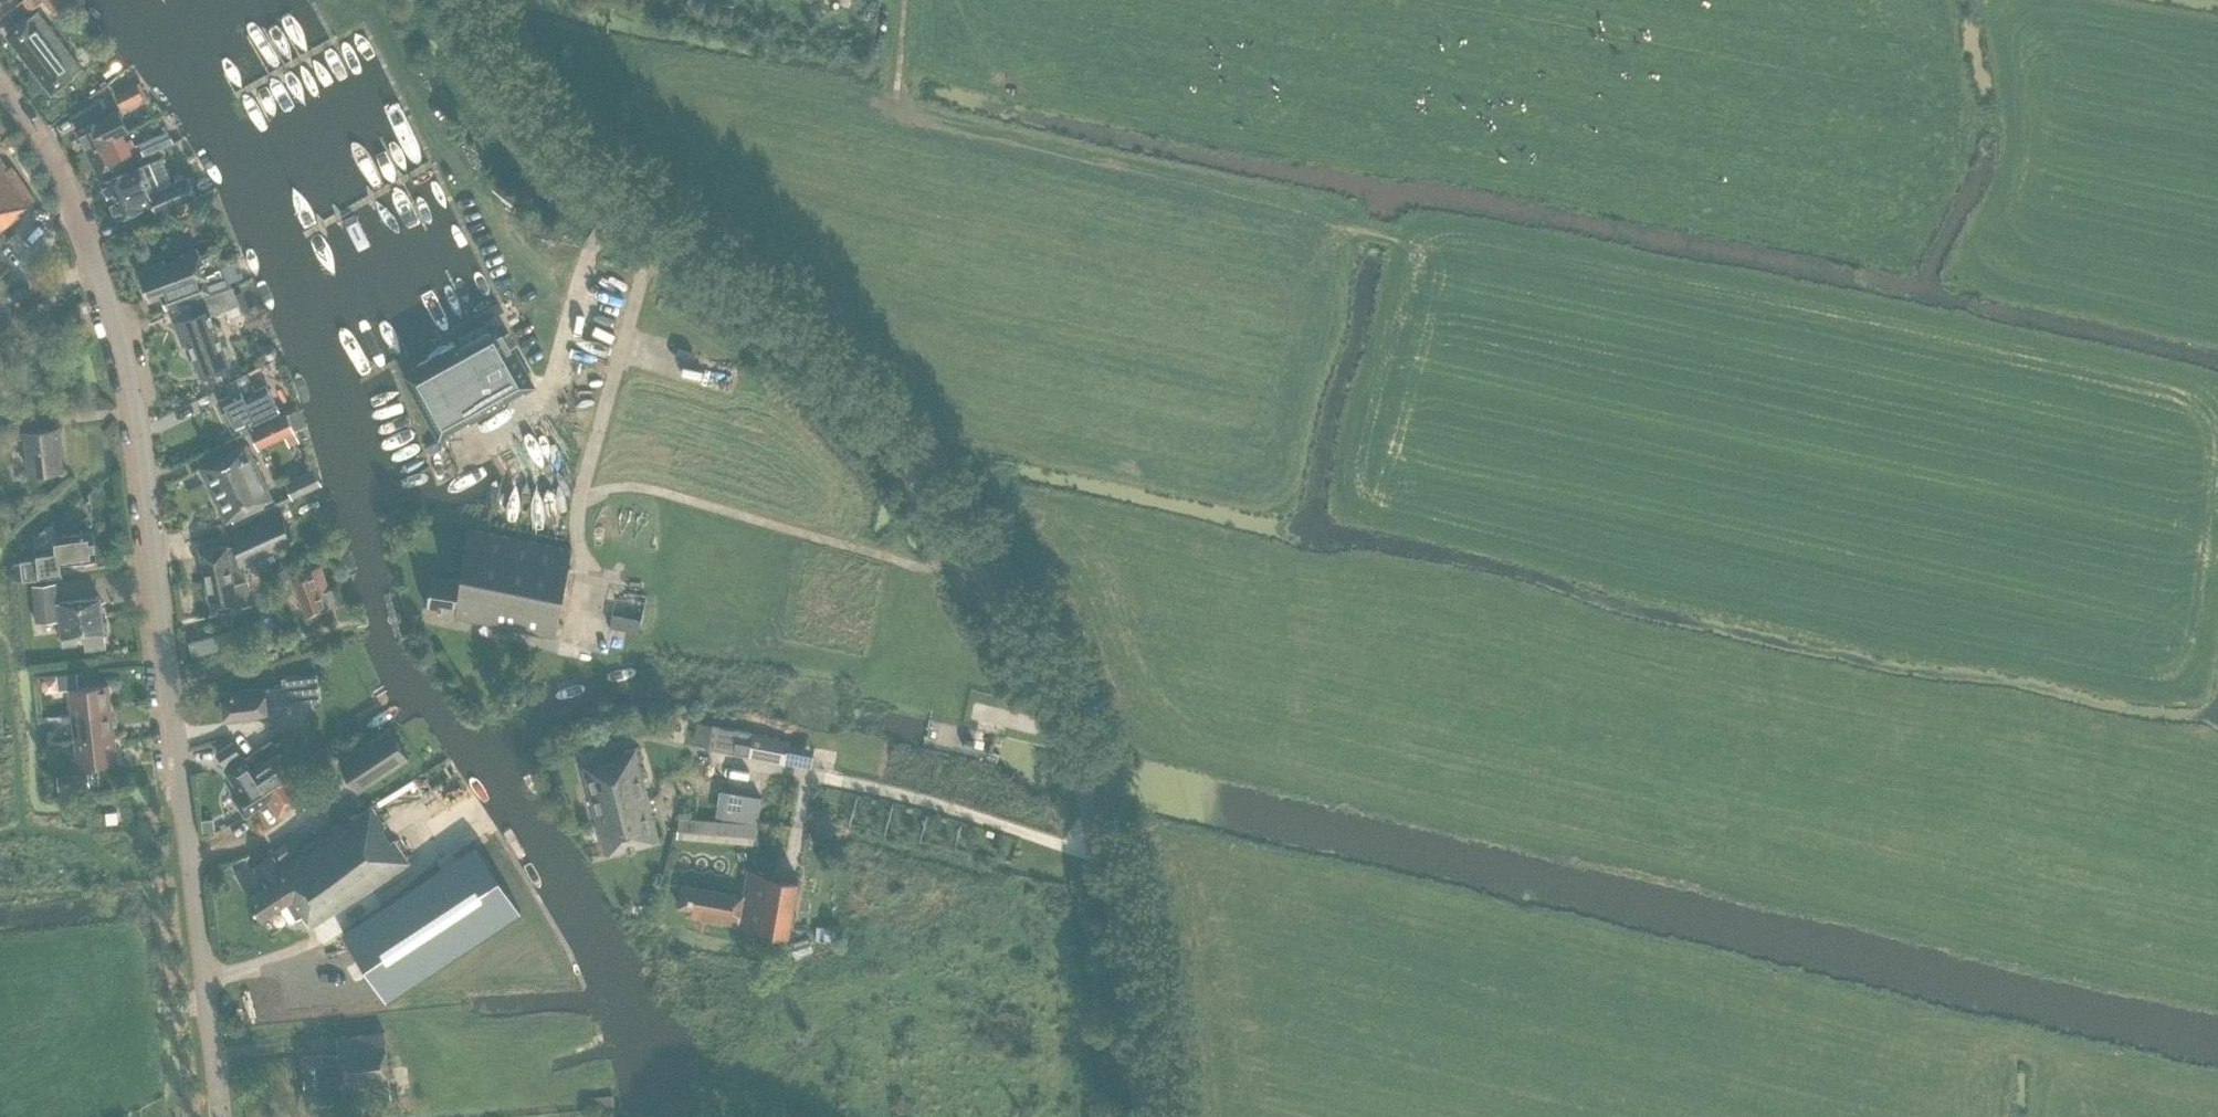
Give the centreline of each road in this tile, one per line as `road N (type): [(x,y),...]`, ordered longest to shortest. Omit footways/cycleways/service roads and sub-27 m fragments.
road 1 (unclassified): [(1081,851),(984,620),(891,488),(748,336),(489,91),(447,0)]
road 2 (unclassified): [(171,685),(136,405),(118,341),(66,197),(0,97)]
road 3 (unclassified): [(225,1116),(171,685)]
road 4 (residential): [(1081,851),(807,775)]
road 5 (unclassified): [(1127,1116),(1116,969),(1081,851)]
road 6 (residential): [(171,685),(355,623)]

